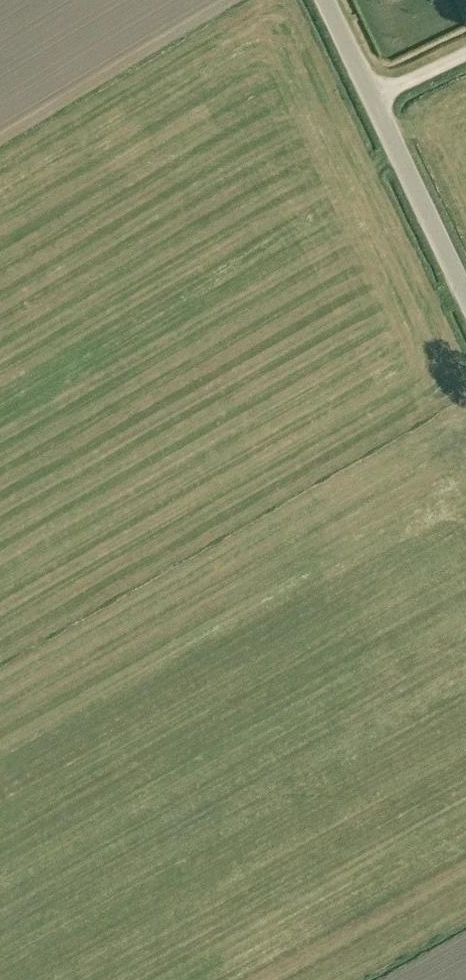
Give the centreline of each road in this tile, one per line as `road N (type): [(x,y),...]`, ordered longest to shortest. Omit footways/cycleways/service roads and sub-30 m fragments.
road 1 (unclassified): [(465,297),(325,0)]

